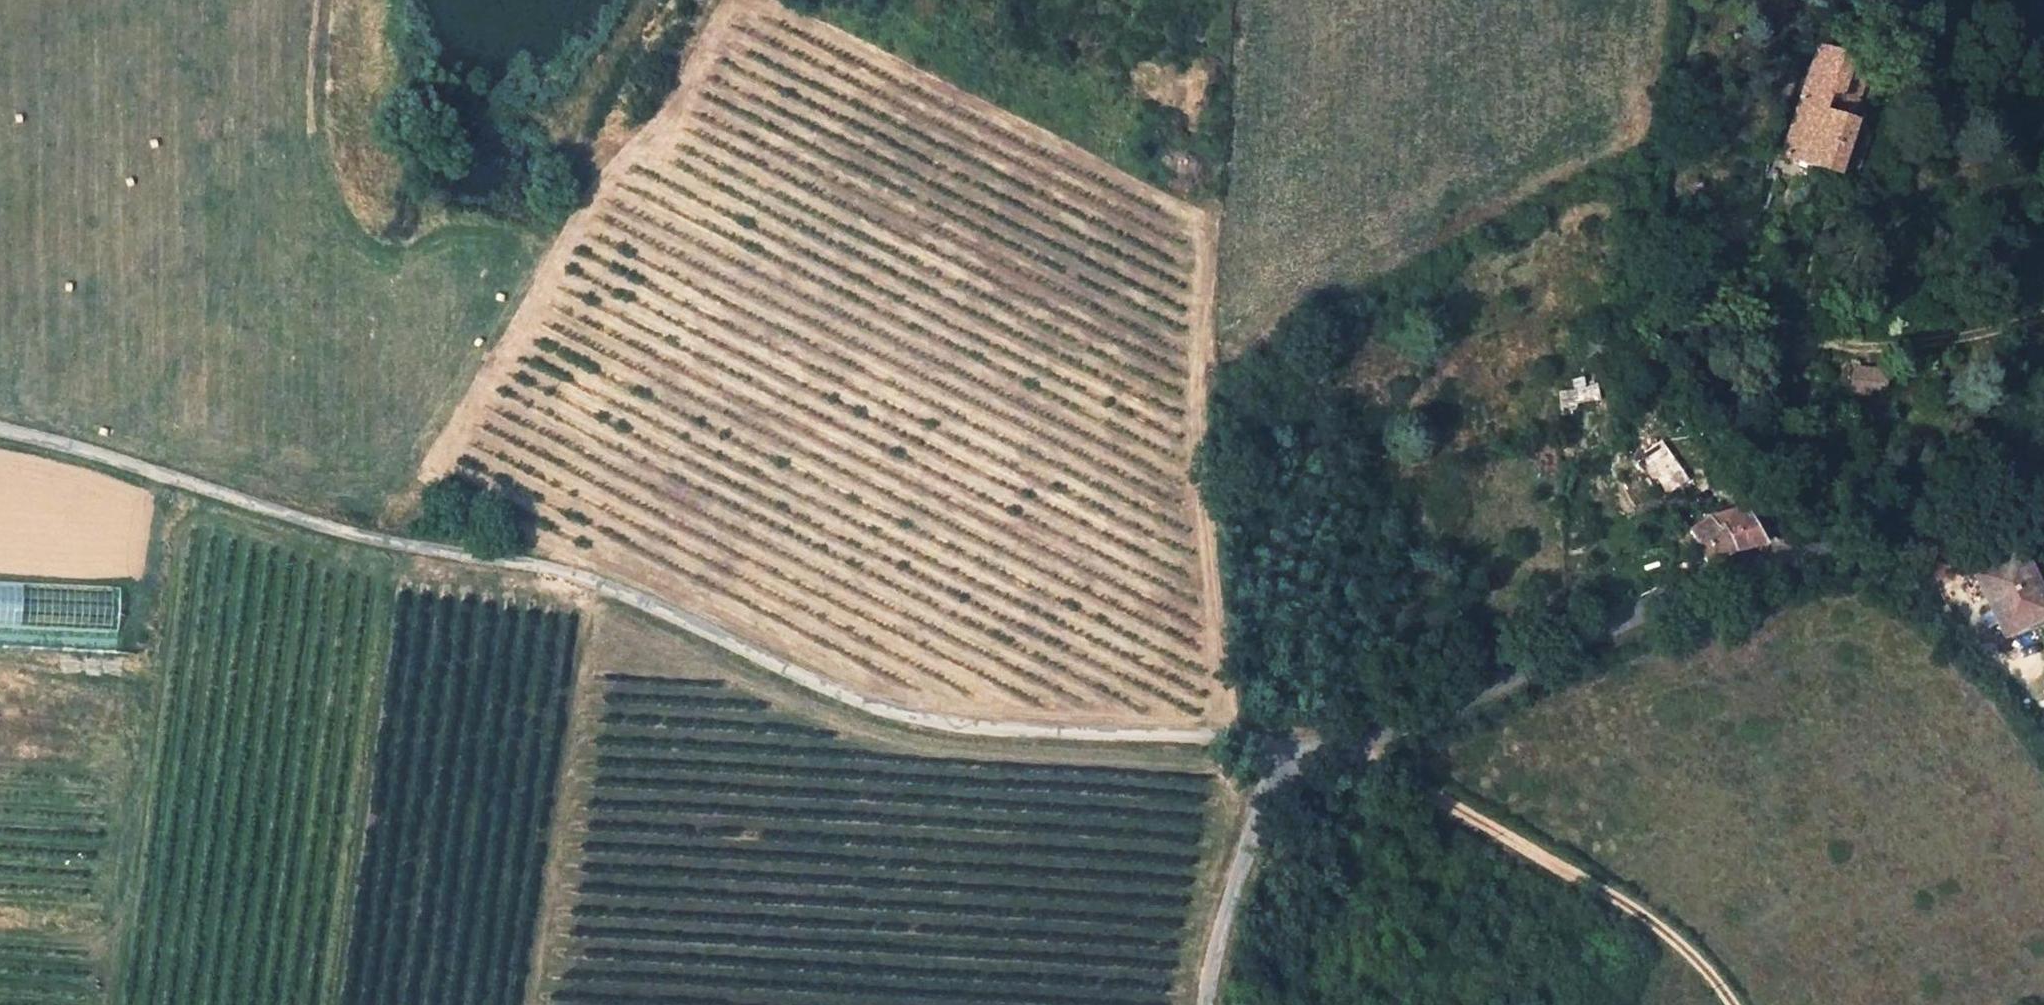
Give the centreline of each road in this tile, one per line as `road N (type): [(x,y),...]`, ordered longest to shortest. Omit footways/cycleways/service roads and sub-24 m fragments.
road 1 (unclassified): [(1281,742),(859,706),(629,595),(343,532),(45,442),(0,436)]
road 2 (unclassified): [(2043,451),(1948,517),(1786,557),(1425,717),(1281,742)]
road 3 (unclassified): [(1281,742),(1202,980),(1202,1004)]

